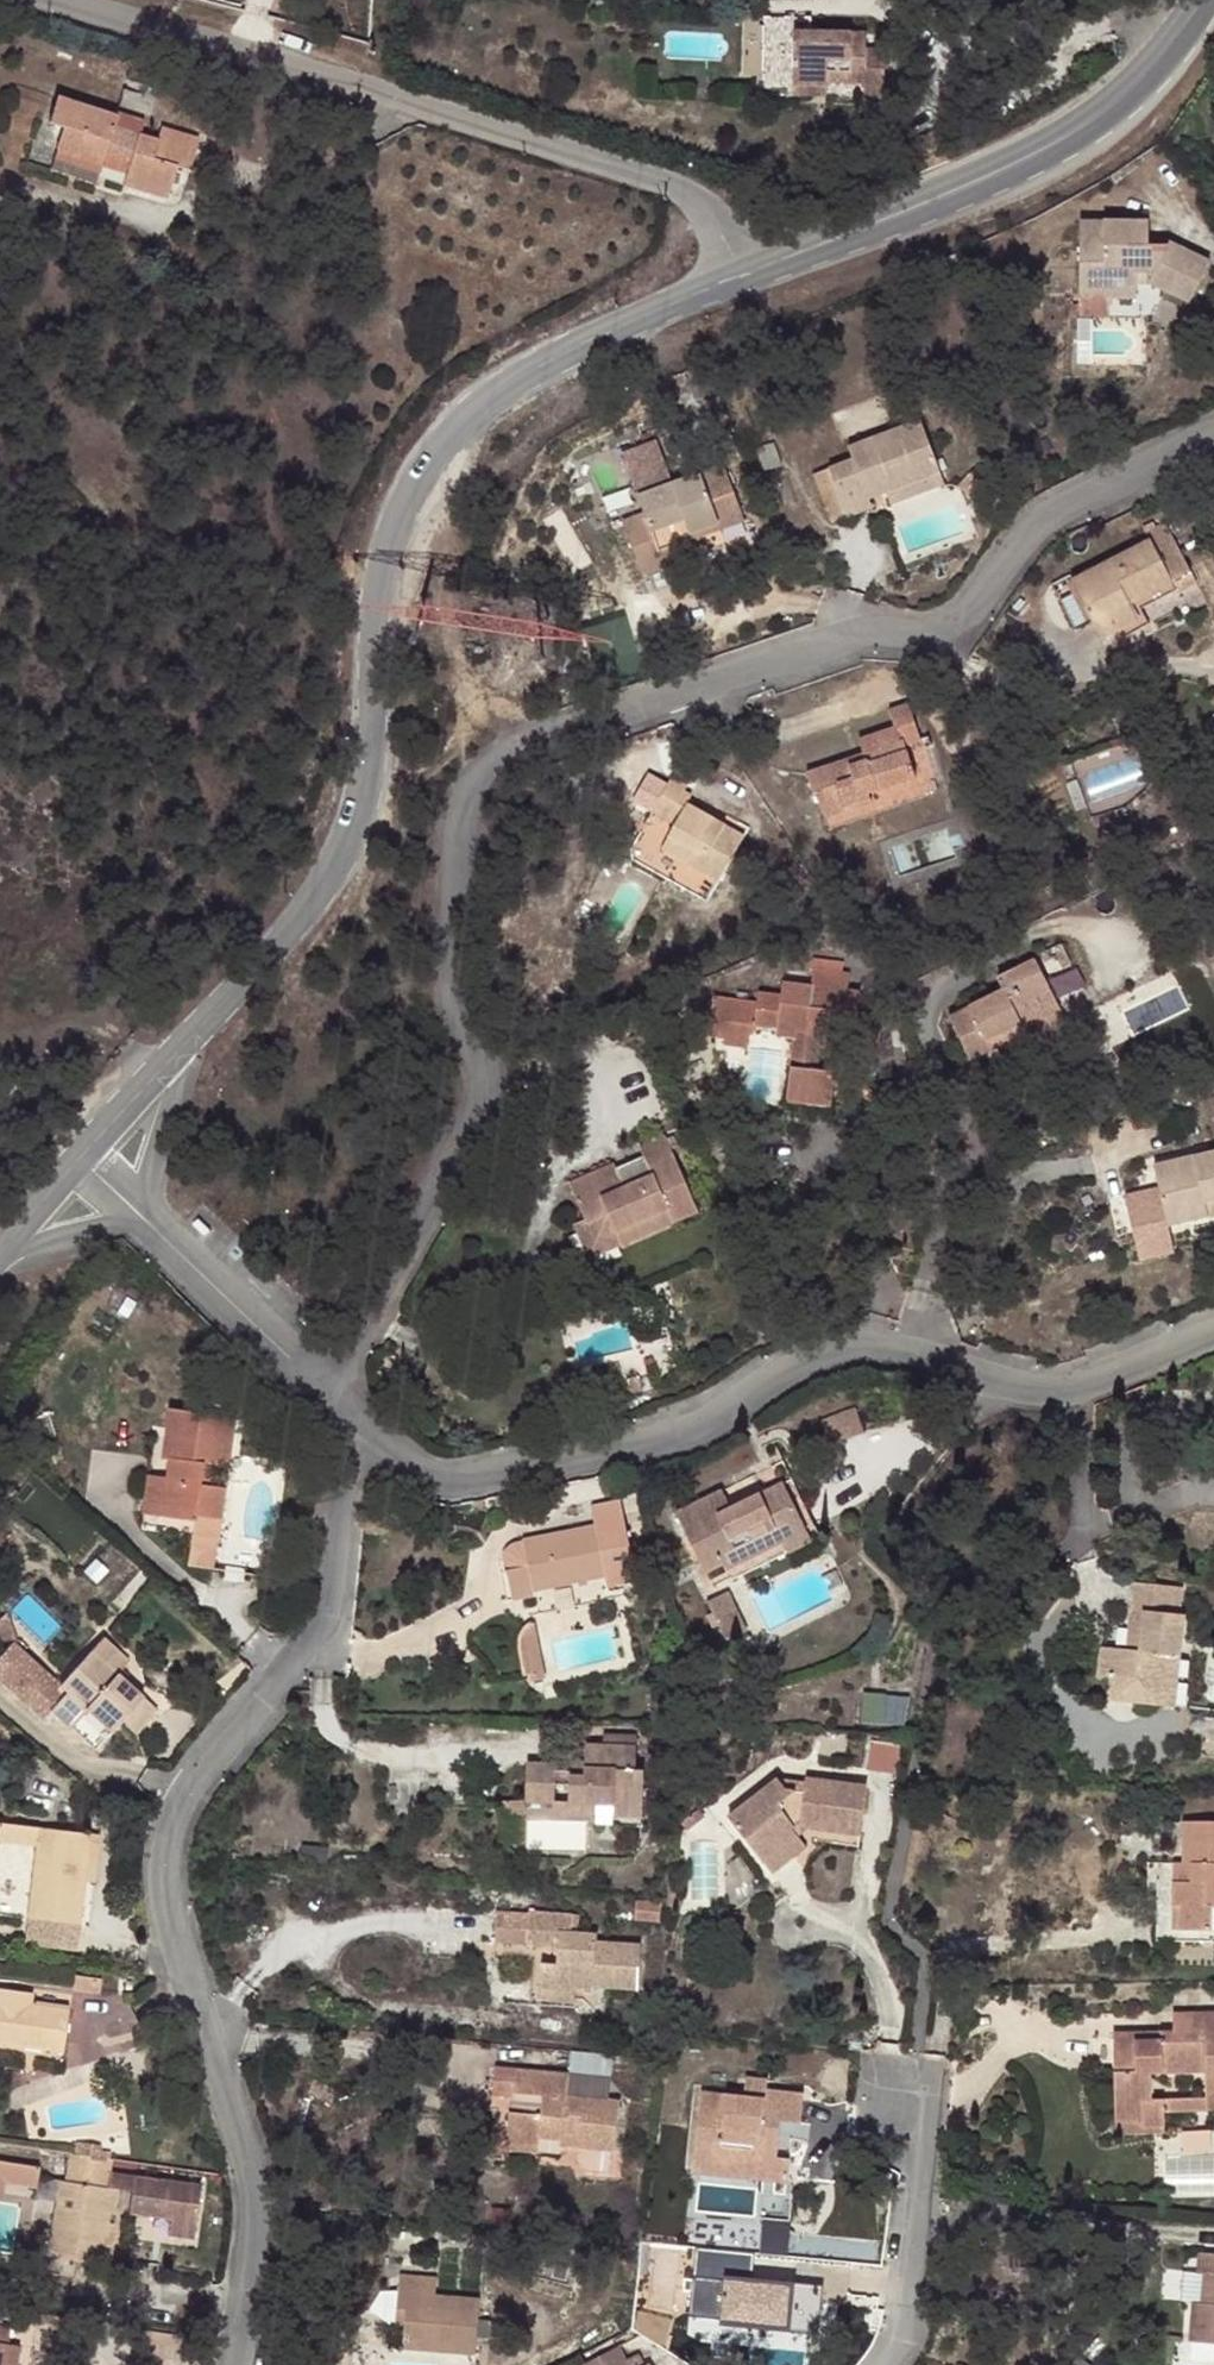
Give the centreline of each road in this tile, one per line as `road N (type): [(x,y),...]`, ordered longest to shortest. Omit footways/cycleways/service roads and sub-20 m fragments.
road 1 (residential): [(1213,437),(1034,525),(931,648),(840,629),(510,740),(453,802),(449,898),(475,1089),(430,1195),(315,1385)]
road 2 (tertiary): [(742,272),(662,298),(437,433),(384,529),(369,615),(366,730),(335,856),(199,1035)]
road 3 (residential): [(353,1441),(334,1515),(322,1621),(262,1683),(199,1774),(163,1854),(185,1962),(250,2174),(252,2260),(233,2364)]
road 4 (residential): [(353,1441),(454,1495),(577,1456),(655,1443),(819,1351),(909,1355),(1018,1388),(1087,1384),(1213,1324)]
road 5 (residential): [(742,272),(668,190),(38,0)]
road 6 (tertiary): [(1199,0),(1125,90),(1024,155),(742,272)]
road 7 (residential): [(887,2364),(898,2330),(923,2077),(912,2057)]
road 8 (residential): [(169,1252),(150,1204),(156,1148),(199,1035)]
road 9 (residential): [(315,1385),(169,1252)]
road 10 (tertiary): [(199,1035),(79,1160)]
road 11 (residential): [(3,1255),(121,1233),(169,1252)]
road 12 (residential): [(169,1252),(79,1160)]
road 13 (tertiary): [(79,1160),(3,1255)]

